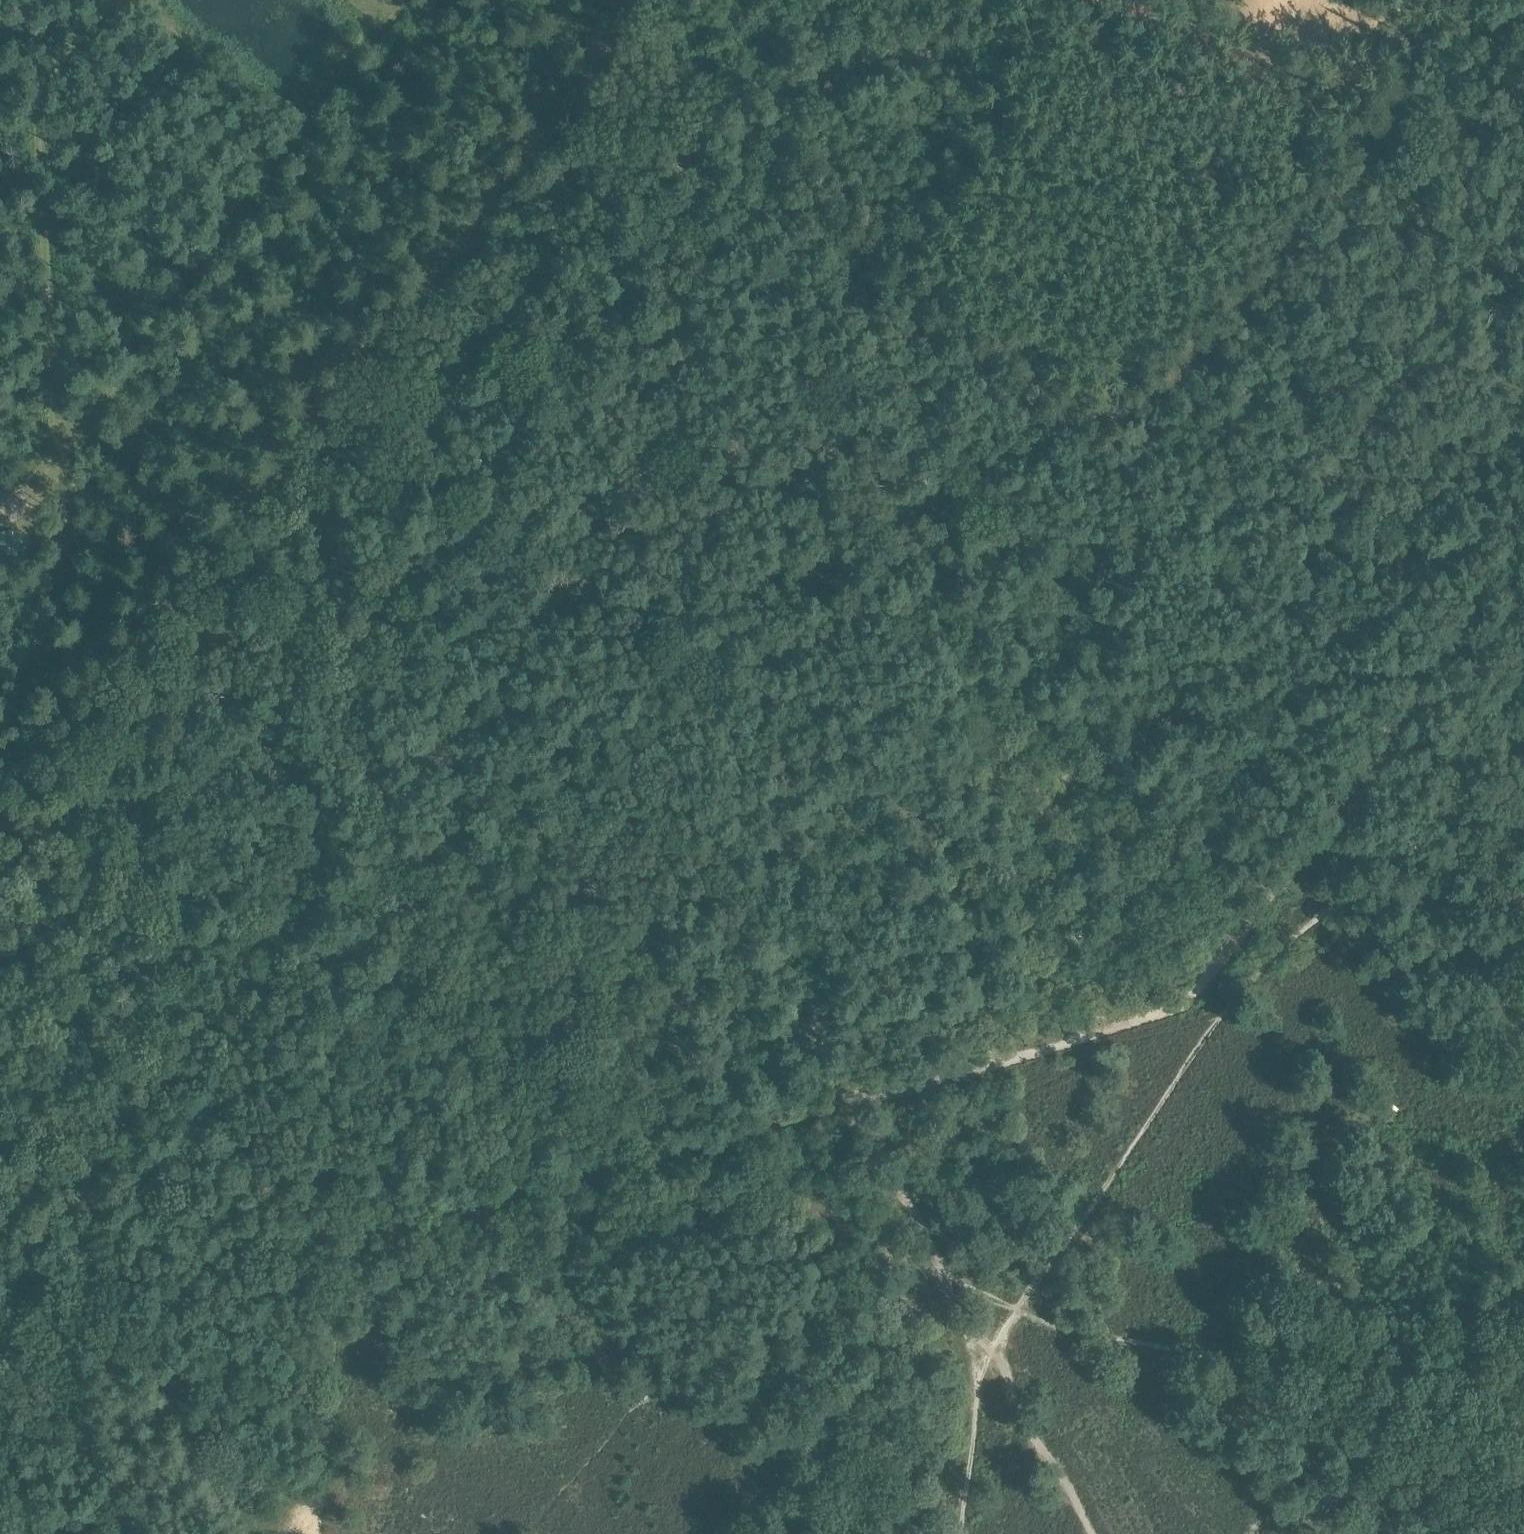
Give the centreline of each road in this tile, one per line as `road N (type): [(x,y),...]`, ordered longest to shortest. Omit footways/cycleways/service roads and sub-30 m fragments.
road 1 (track): [(1523,498),(1400,717),(1185,1009),(1111,1026),(949,1087),(341,1238)]
road 2 (track): [(316,1533),(341,1238)]

